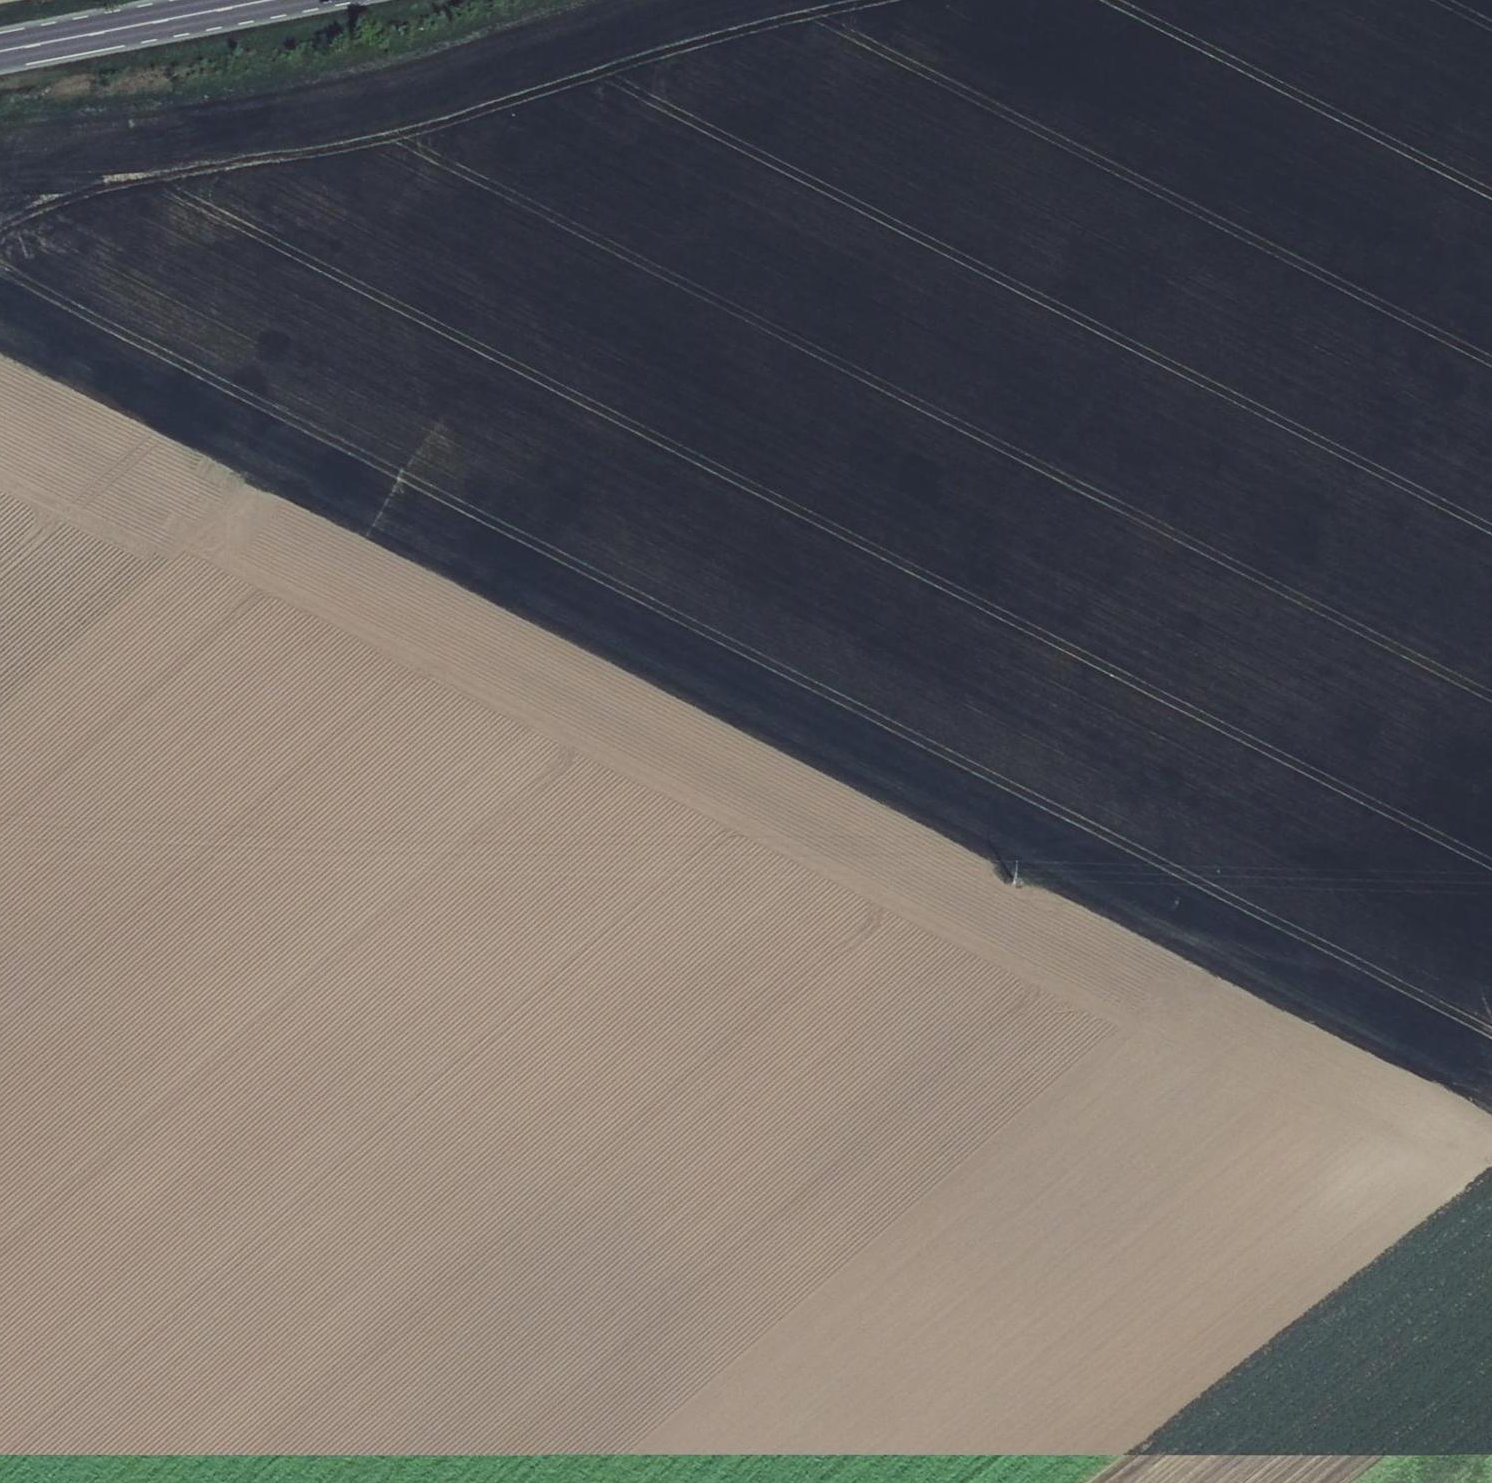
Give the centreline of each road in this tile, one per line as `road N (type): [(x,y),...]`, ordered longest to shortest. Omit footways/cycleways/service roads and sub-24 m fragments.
road 1 (secondary): [(0,52),(271,0)]

